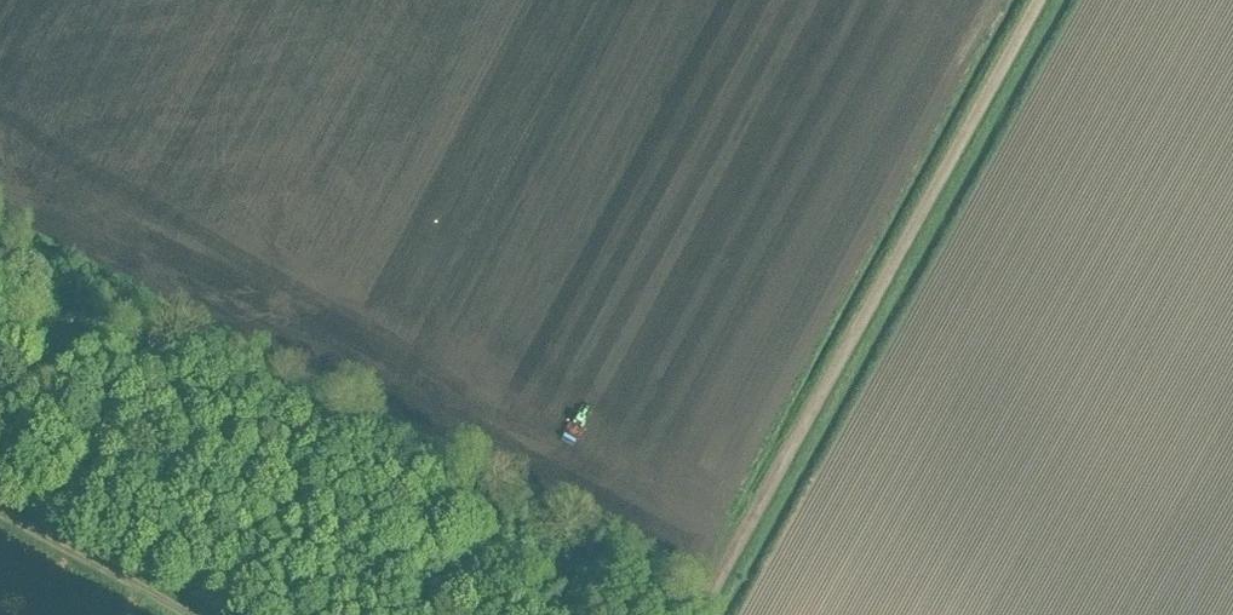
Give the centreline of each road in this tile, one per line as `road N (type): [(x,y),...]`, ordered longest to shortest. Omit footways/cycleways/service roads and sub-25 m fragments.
road 1 (track): [(1037,0),(696,614)]
road 2 (track): [(185,614),(0,514)]

